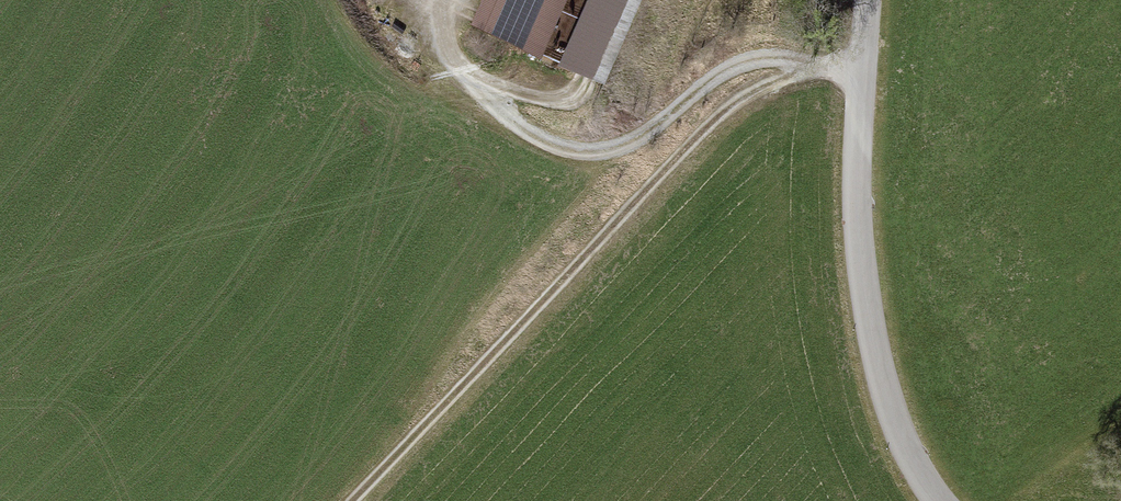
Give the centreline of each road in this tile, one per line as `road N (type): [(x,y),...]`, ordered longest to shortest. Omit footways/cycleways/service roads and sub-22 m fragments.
road 1 (track): [(865,70),(772,77),(731,103),(353,500)]
road 2 (tertiary): [(870,0),(857,217),(868,328),(894,429),(937,500)]
road 3 (track): [(441,0),(434,37),(448,61),(544,104),(583,92)]

